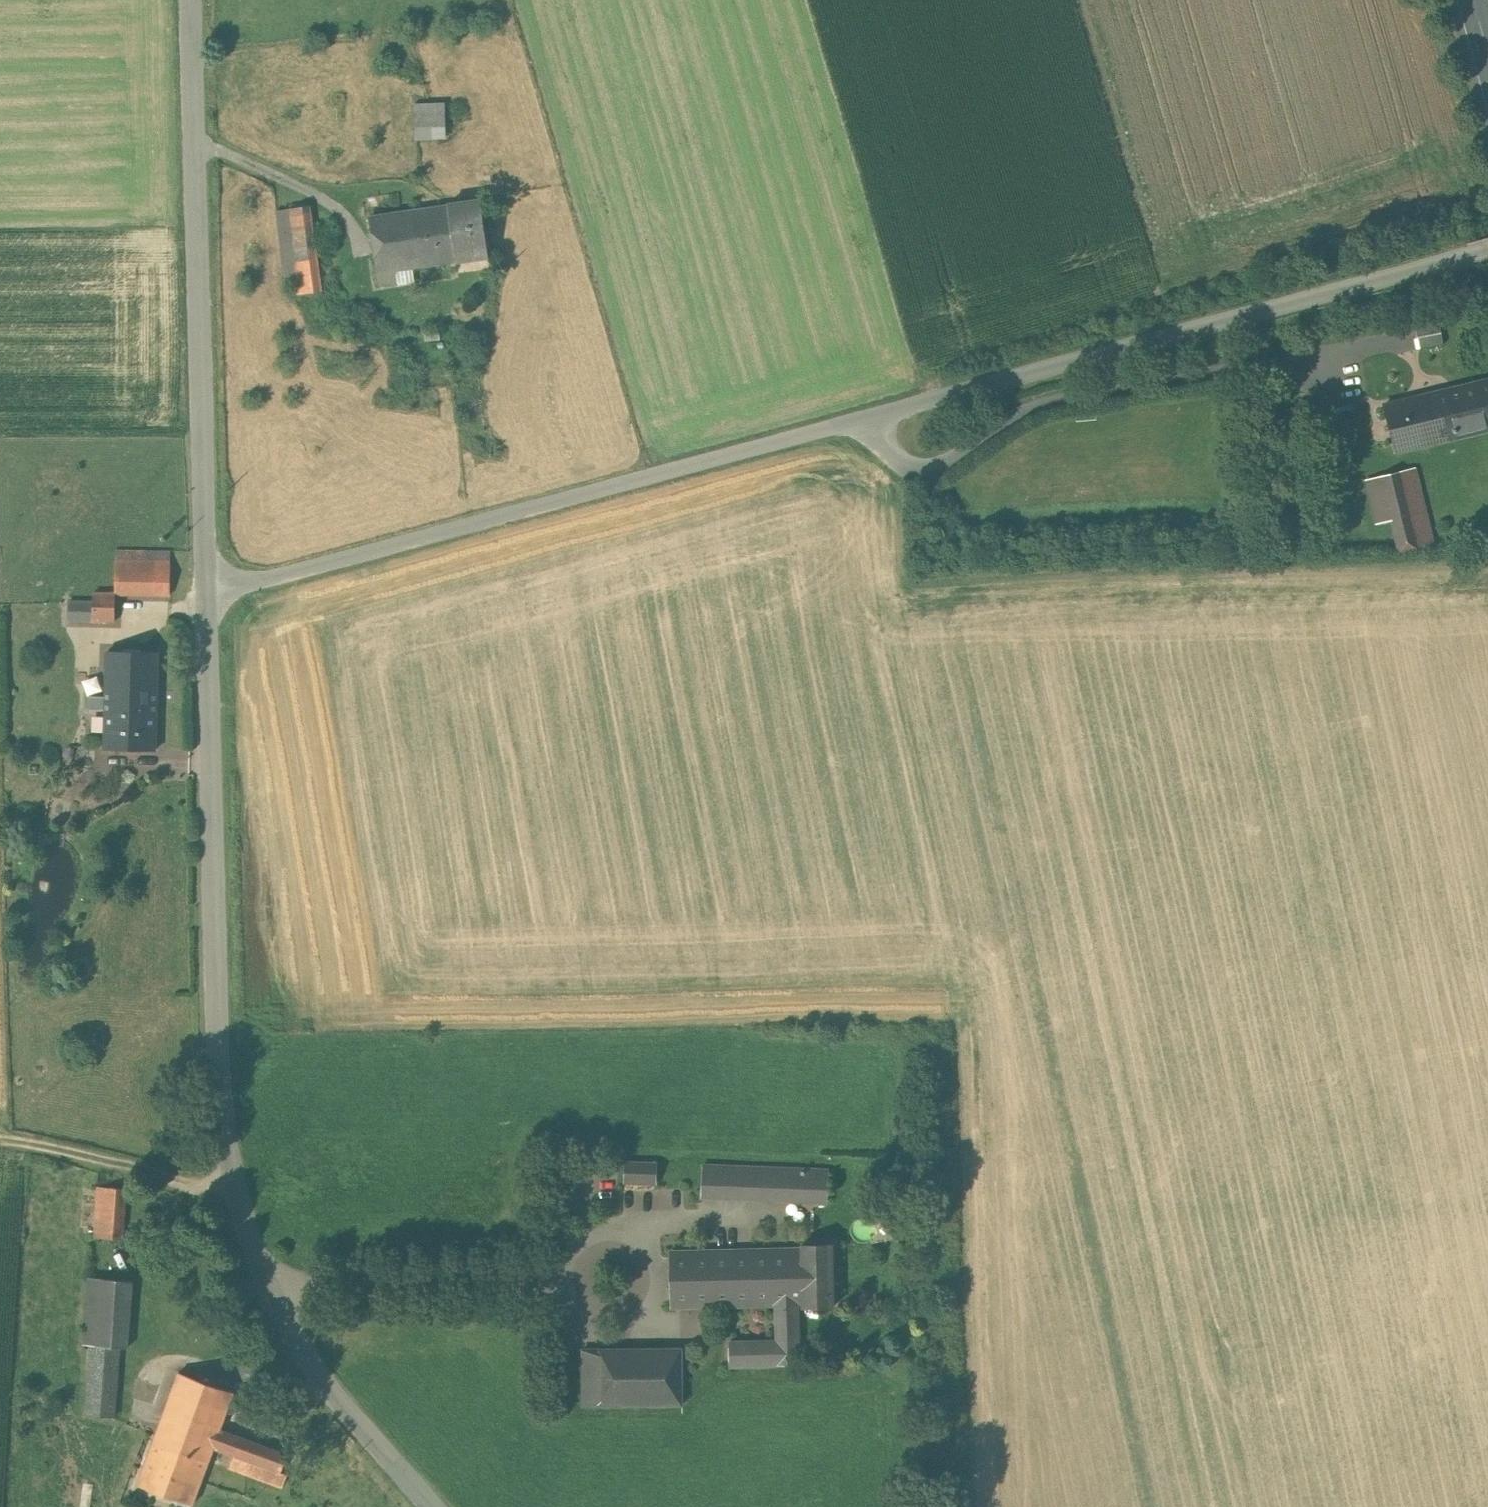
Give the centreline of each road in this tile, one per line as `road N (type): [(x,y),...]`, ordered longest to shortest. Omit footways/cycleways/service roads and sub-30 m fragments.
road 1 (unclassified): [(1487,250),(207,590)]
road 2 (unclassified): [(207,590),(222,1100),(242,1195),(263,1265),(306,1353),(433,1506)]
road 3 (unclassified): [(192,0),(207,590)]
road 4 (track): [(242,1195),(0,1138)]

